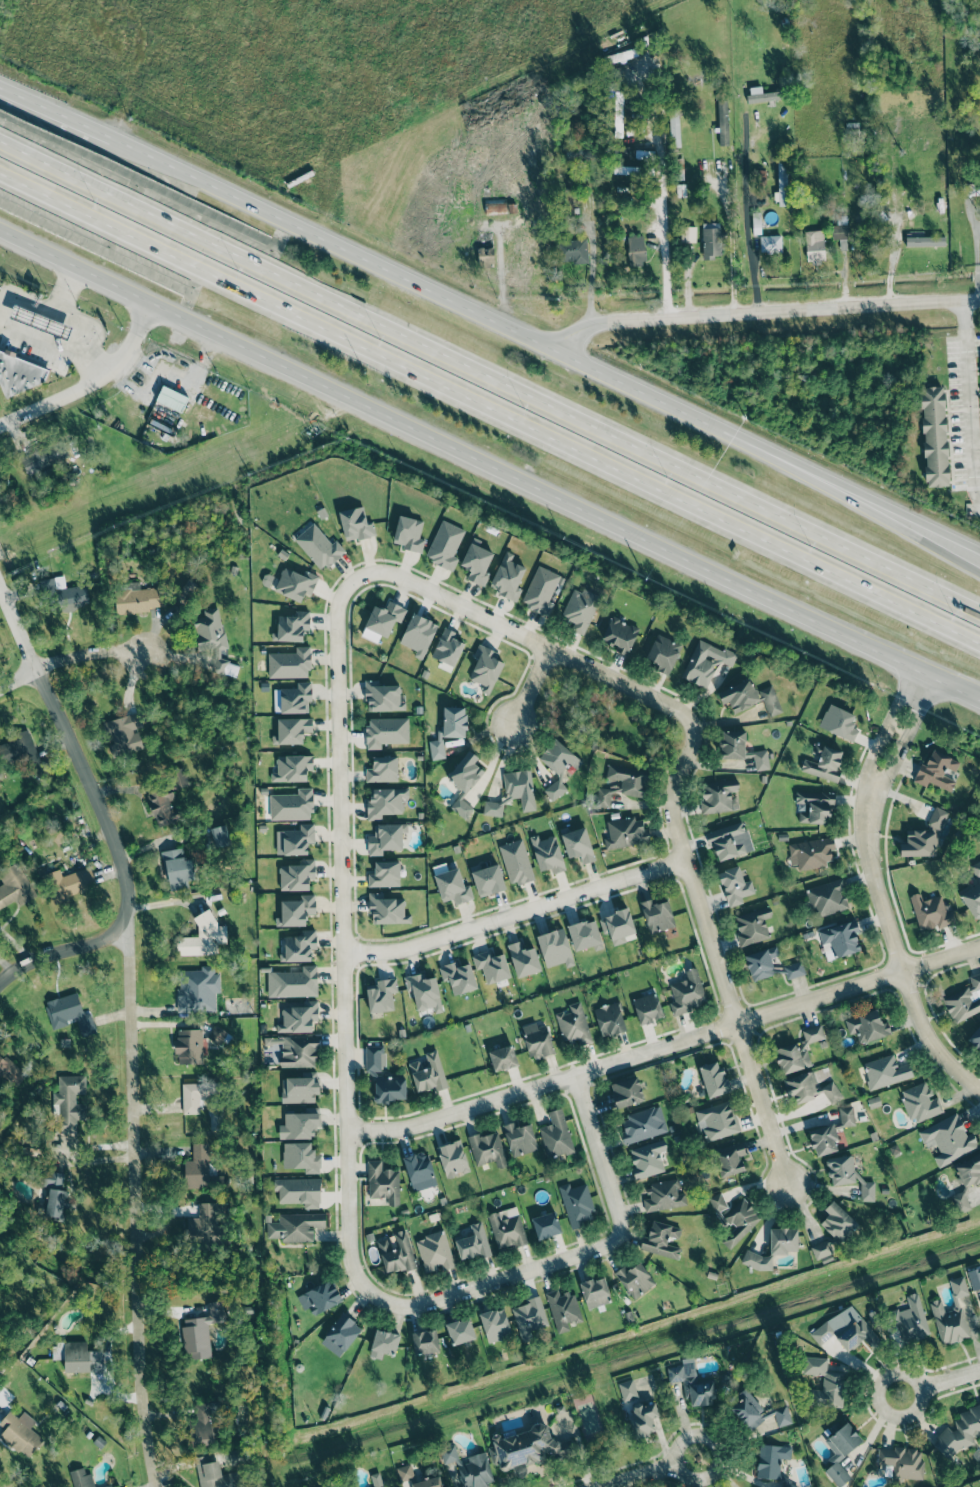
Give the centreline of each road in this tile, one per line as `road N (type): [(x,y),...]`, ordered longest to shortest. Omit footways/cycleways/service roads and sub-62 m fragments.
road 1 (secondary): [(0,231),(979,705)]
road 2 (motorway): [(979,611),(0,139)]
road 3 (motorway): [(0,173),(979,642)]
road 4 (secondary): [(979,552),(111,139)]
road 5 (residential): [(356,578),(336,613),(351,1263),(376,1298)]
road 6 (residential): [(348,1132),(416,1127),(902,970)]
road 7 (residential): [(163,1486),(140,1295),(130,937)]
road 8 (residential): [(694,732),(671,793),(673,818),(788,1186)]
road 9 (residential): [(979,1092),(923,1033),(865,840),(876,776),(923,678)]
road 10 (residential): [(571,359),(603,324),(979,297)]
road 11 (residential): [(356,578),(378,571),(403,576),(679,712),(694,732)]
road 12 (residential): [(685,860),(399,951),(344,952)]
road 13 (residential): [(130,937),(122,867),(105,817),(34,671)]
road 14 (residential): [(376,1298),(430,1303),(610,1246),(618,1234)]
road 15 (residential): [(0,426),(109,373),(155,306)]
road 16 (residential): [(979,493),(965,298)]
road 17 (residential): [(618,1234),(574,1076)]
road 18 (residential): [(0,690),(67,659),(148,656)]
road 19 (residential): [(0,990),(37,961),(130,937)]
road 20 (residential): [(717,1469),(699,1480),(685,1477),(676,1465),(679,1444),(706,1437),(717,1447),(717,1469)]
road 21 (residential): [(877,1390),(884,1378),(905,1374),(916,1382),(919,1402),(896,1416),(883,1410),(877,1390)]
road 22 (motorway): [(979,567),(873,502)]
road 23 (secondary): [(111,139),(0,90)]

